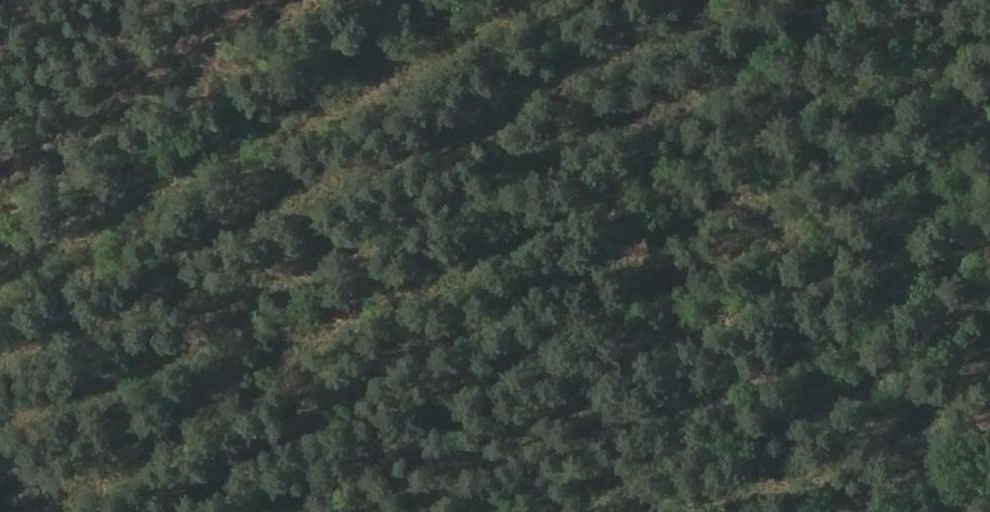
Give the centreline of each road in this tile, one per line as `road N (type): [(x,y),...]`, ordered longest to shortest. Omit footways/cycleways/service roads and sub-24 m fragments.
road 1 (track): [(0,396),(67,511)]

